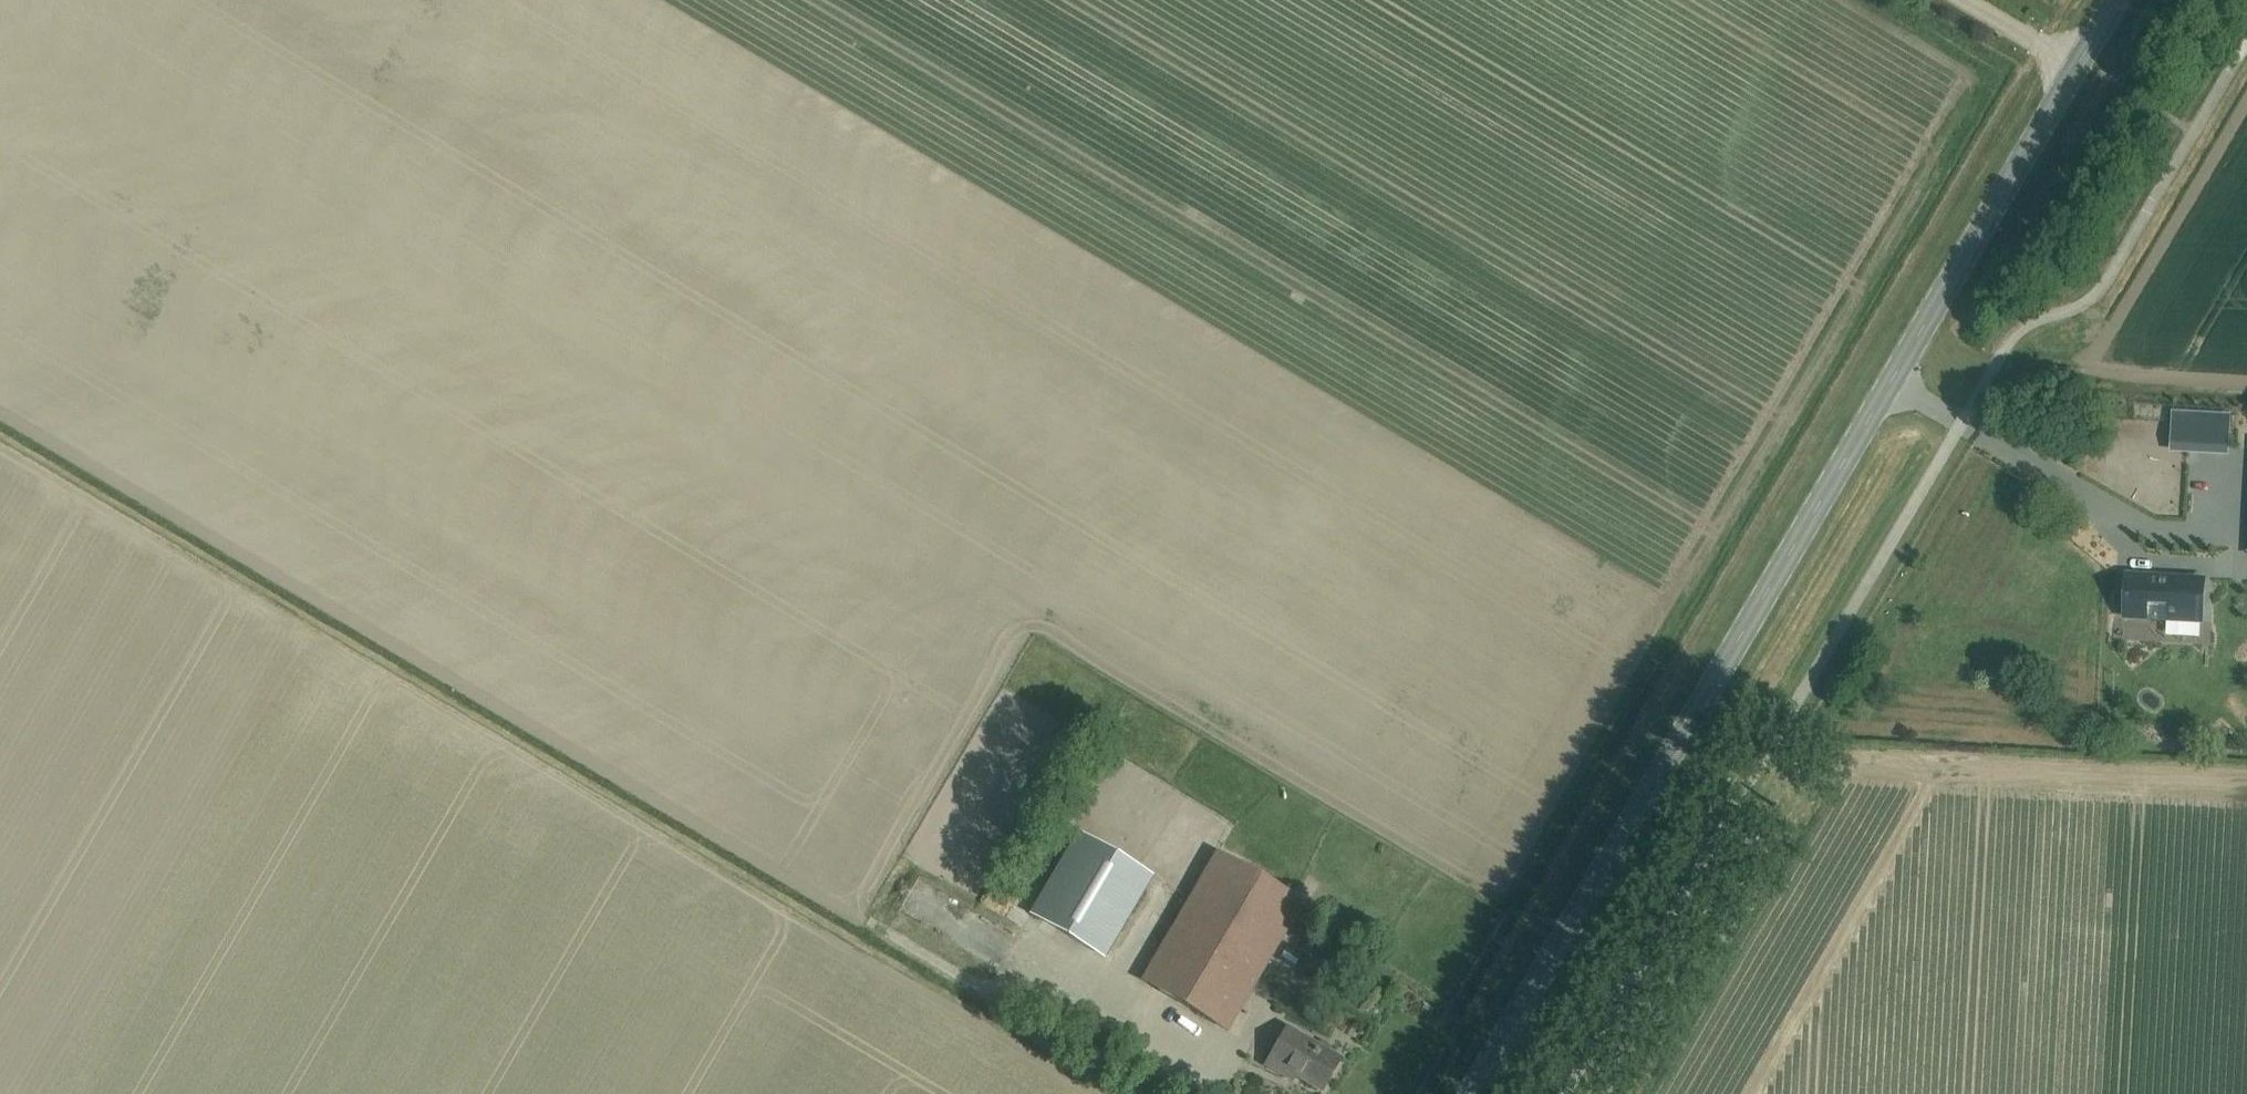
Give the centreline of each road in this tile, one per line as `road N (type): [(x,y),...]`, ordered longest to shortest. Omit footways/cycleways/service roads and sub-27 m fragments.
road 1 (tertiary): [(1468,1093),(2119,0)]

